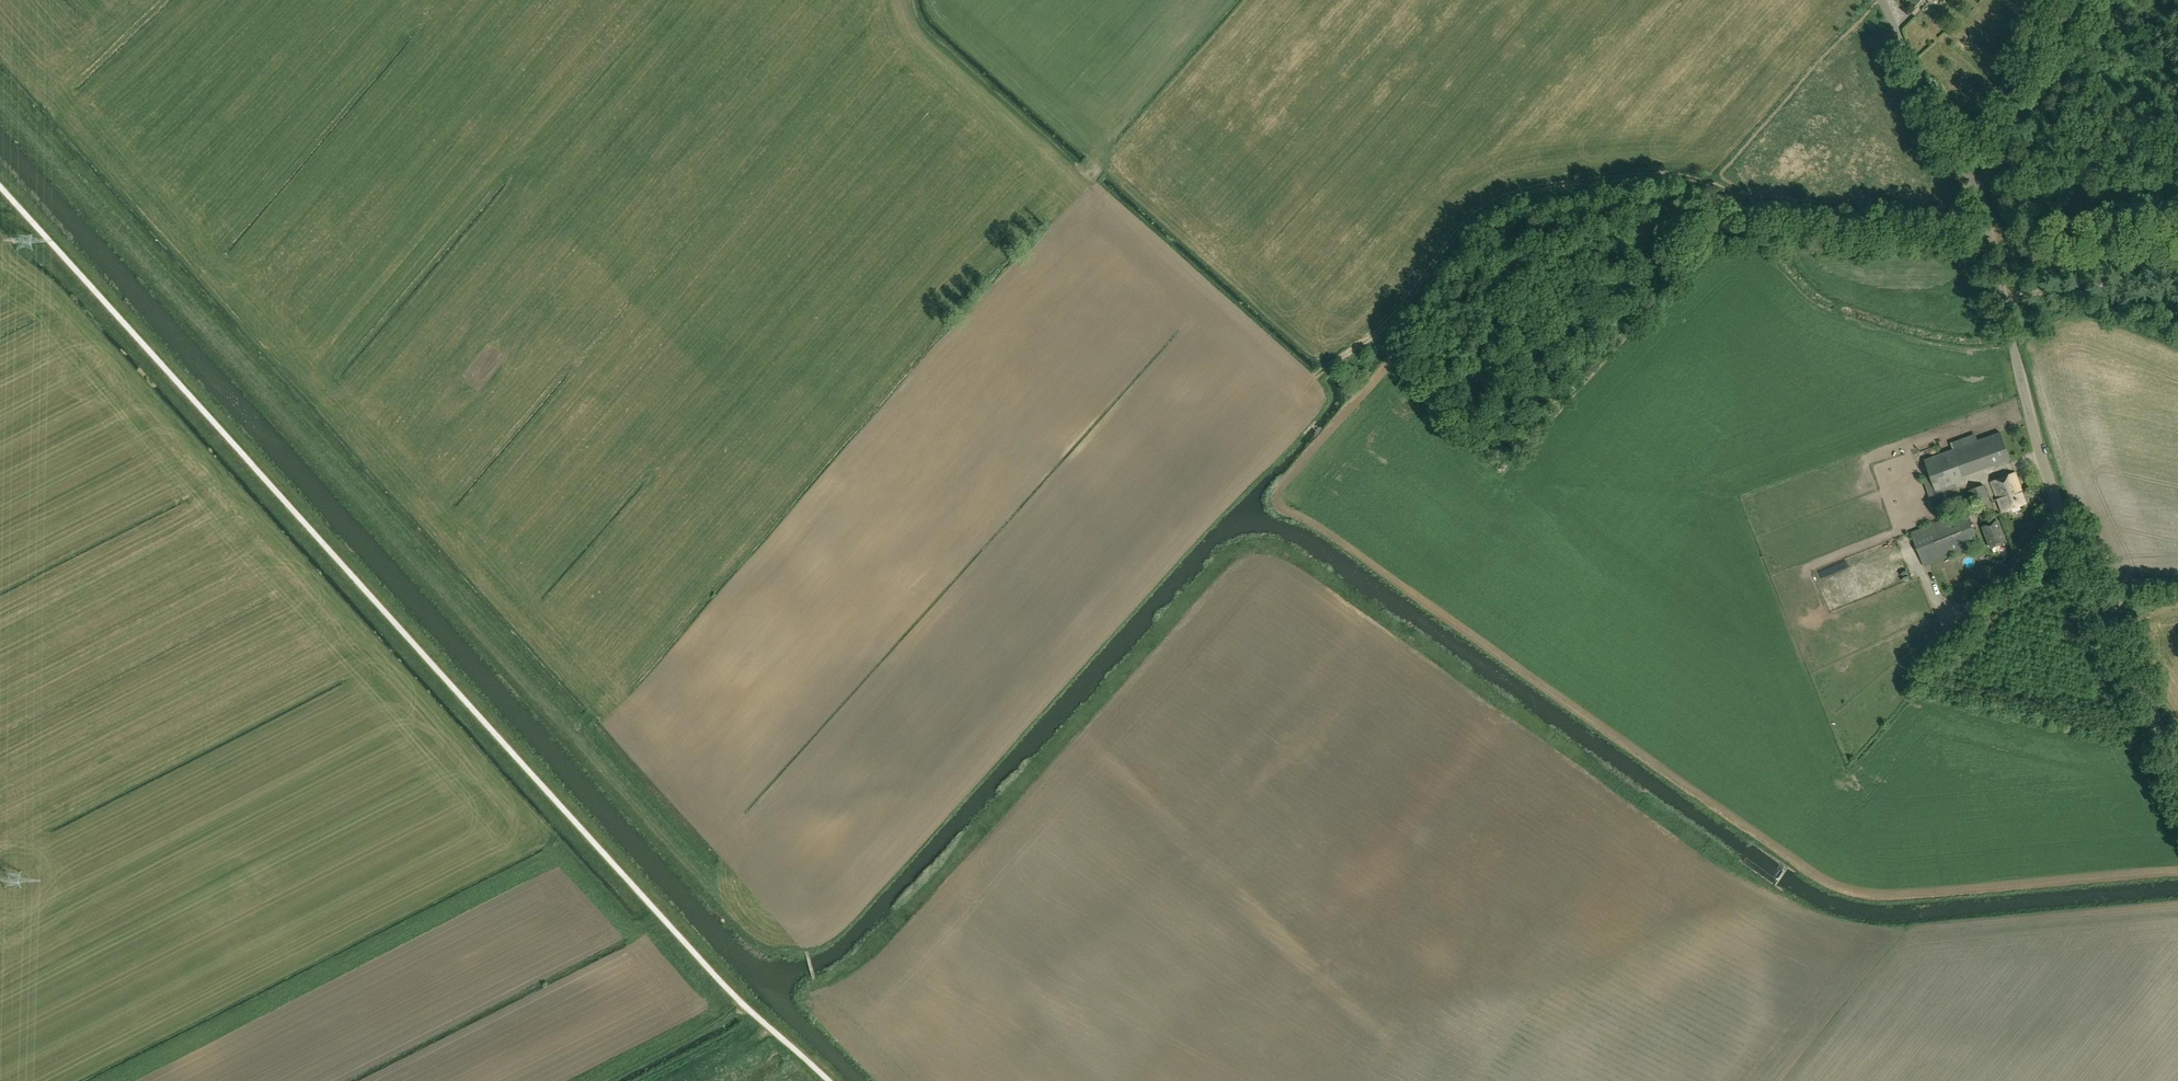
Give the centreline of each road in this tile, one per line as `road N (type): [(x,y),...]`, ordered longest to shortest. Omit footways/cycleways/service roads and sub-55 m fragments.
road 1 (unclassified): [(2177,760),(2046,466),(1991,233),(1972,193)]
road 2 (unclassified): [(1972,193),(1992,170),(2006,116),(2057,0)]
road 3 (unclassified): [(1972,193),(1884,0)]

